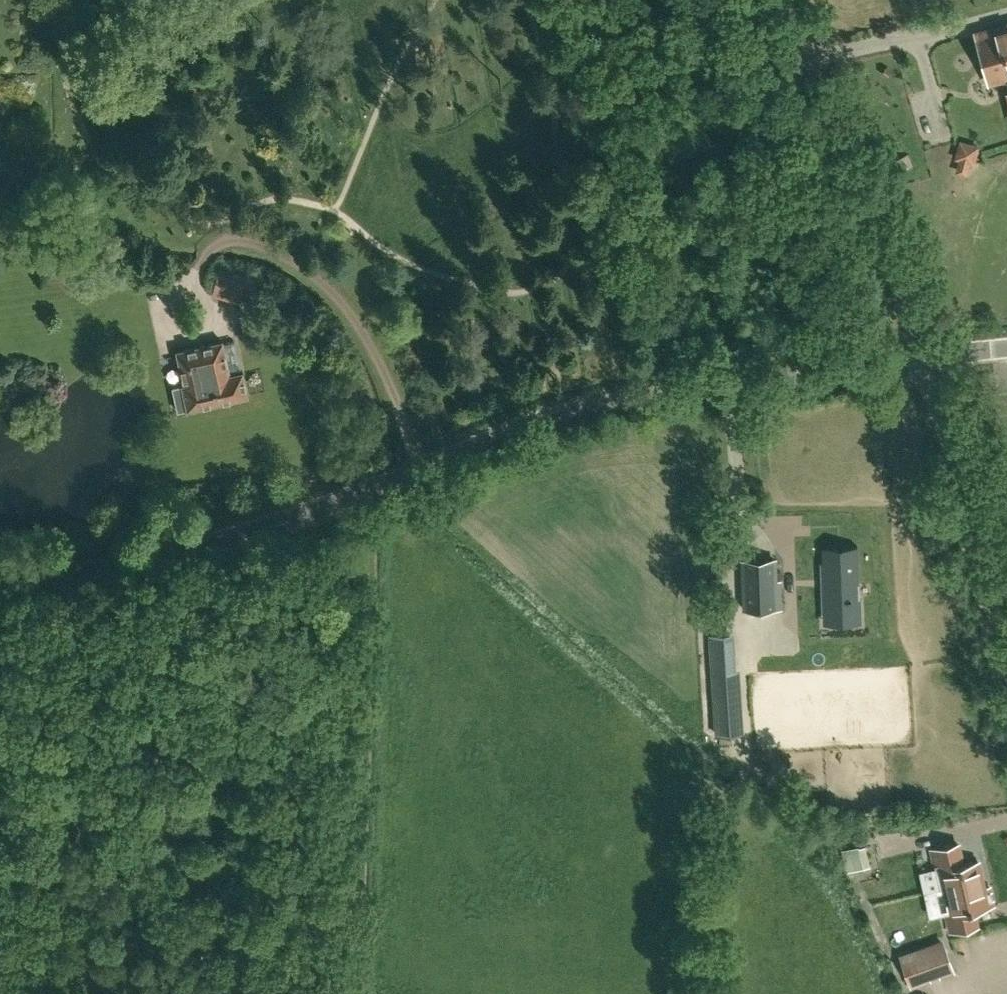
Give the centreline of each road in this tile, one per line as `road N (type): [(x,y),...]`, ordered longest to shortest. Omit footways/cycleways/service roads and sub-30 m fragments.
road 1 (unclassified): [(0,583),(79,576),(232,533),(565,411),(934,360)]
road 2 (track): [(17,582),(4,993)]
road 3 (tertiary): [(934,360),(780,0)]
road 4 (track): [(412,467),(388,379),(366,337),(317,282),(267,249),(234,242),(208,252),(189,287)]
road 5 (tertiary): [(1006,691),(934,360)]

